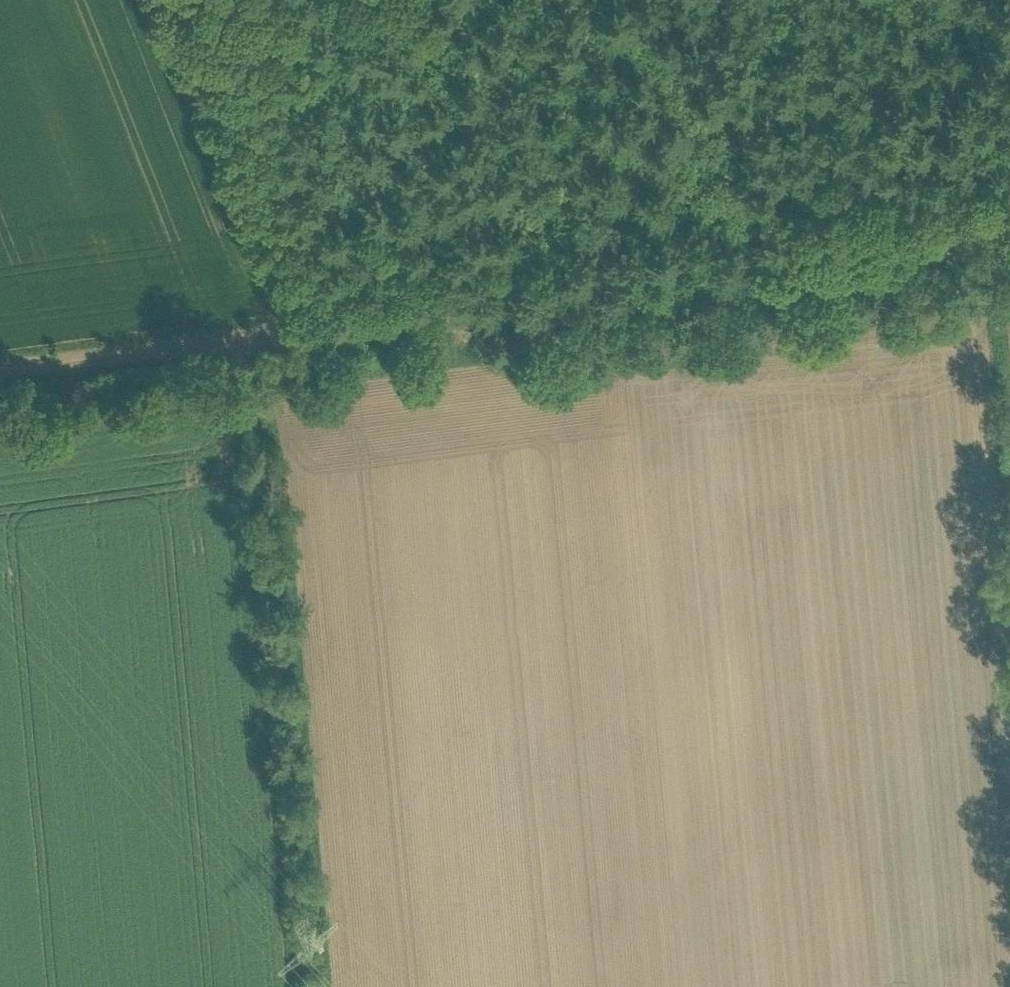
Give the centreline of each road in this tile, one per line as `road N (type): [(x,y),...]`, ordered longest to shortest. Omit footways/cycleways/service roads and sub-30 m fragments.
road 1 (track): [(1009,236),(0,366)]

